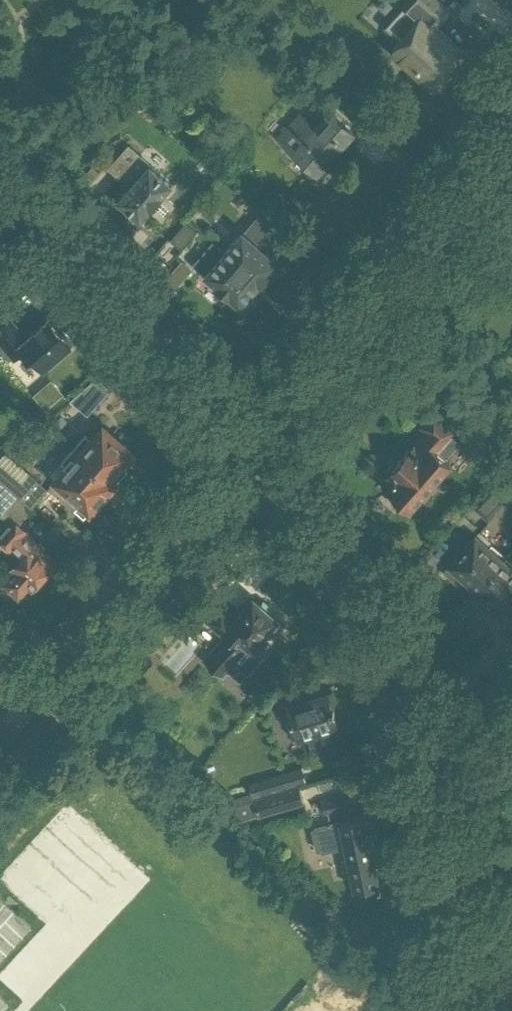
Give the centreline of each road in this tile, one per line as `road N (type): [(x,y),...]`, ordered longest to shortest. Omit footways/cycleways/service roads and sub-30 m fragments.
road 1 (residential): [(469,1010),(458,833),(425,676),(348,537),(265,445)]
road 2 (residential): [(0,745),(265,445)]
road 3 (residential): [(0,158),(265,445)]
road 4 (residential): [(265,445),(511,167)]

